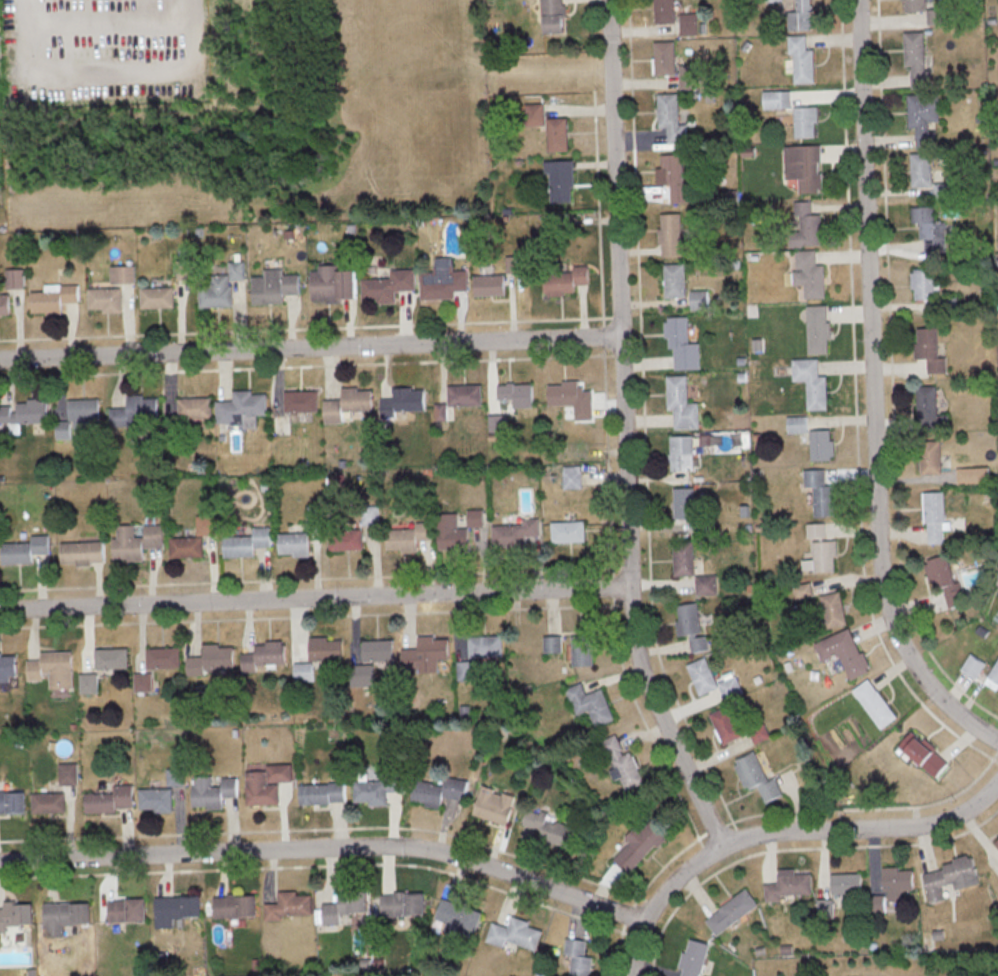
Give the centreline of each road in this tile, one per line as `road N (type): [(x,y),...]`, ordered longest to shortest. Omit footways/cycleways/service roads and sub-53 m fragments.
road 1 (residential): [(723,847),(652,698),(632,623),(609,0)]
road 2 (residential): [(997,740),(938,696),(915,666),(886,599),(858,0)]
road 3 (residential): [(645,924),(501,869),(419,849),(0,861)]
road 4 (residential): [(631,586),(0,610)]
road 5 (residential): [(621,336),(0,359)]
road 6 (residential): [(633,975),(639,935),(656,902),(723,847),(792,829),(925,825),(971,807),(997,783)]

